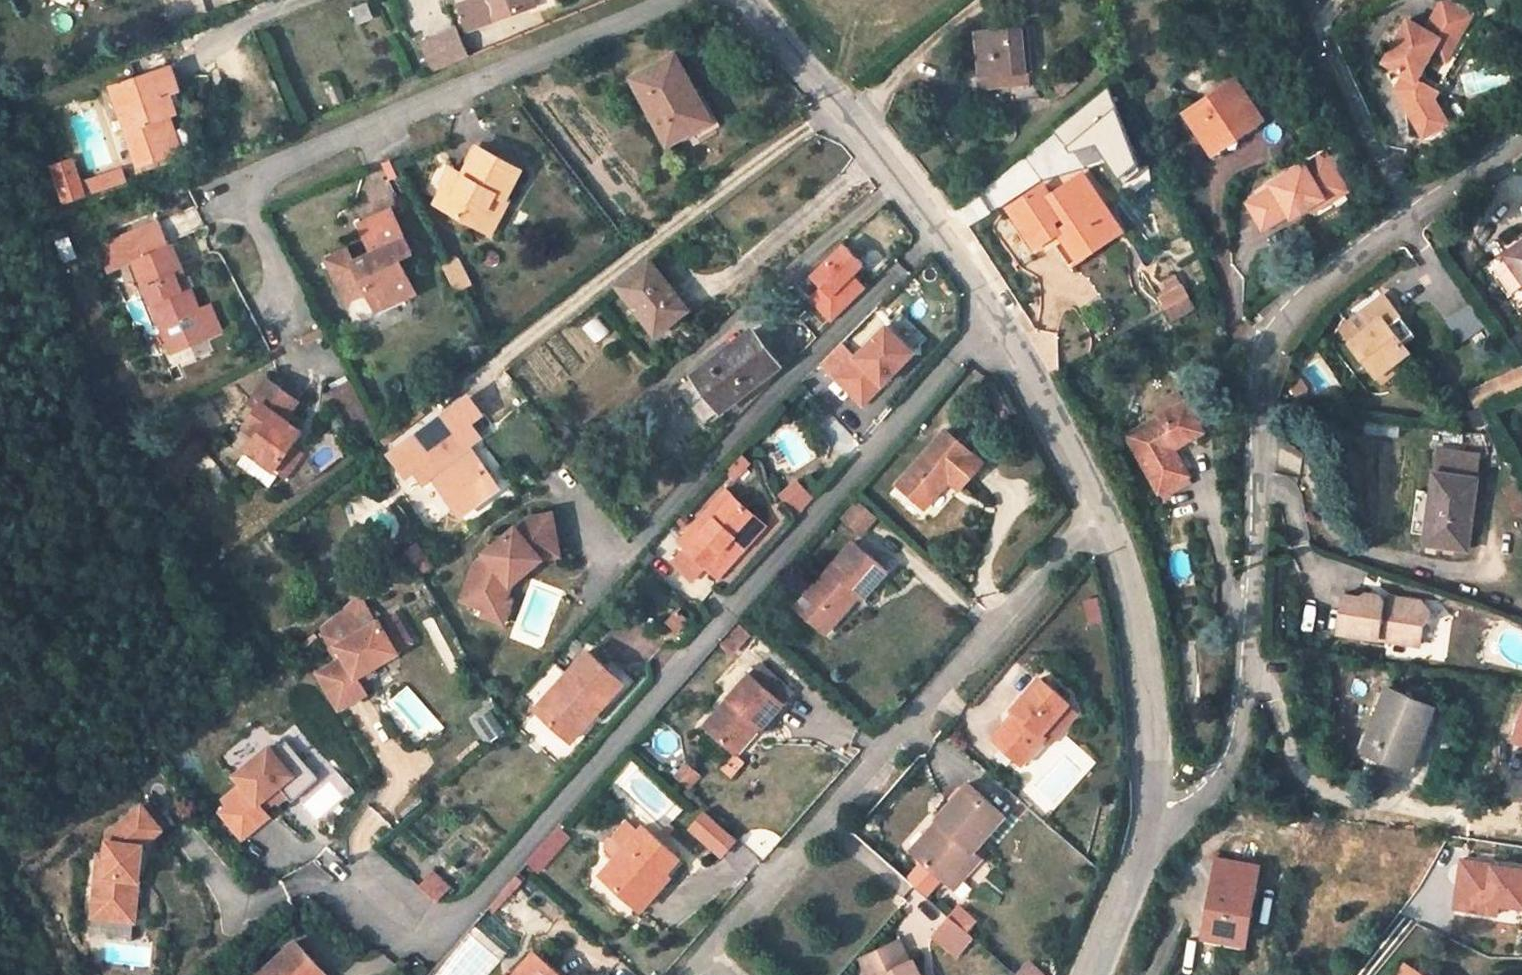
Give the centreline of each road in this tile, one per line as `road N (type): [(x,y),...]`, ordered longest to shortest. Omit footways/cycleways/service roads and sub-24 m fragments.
road 1 (residential): [(357,887),(393,916),(418,924),(469,910),(996,316)]
road 2 (residential): [(1153,840),(1210,791),(1238,740),(1268,352),(1318,284),(1407,218)]
road 3 (residential): [(704,953),(898,727),(1103,510)]
road 4 (residential): [(276,304),(247,204),(259,178),(669,0)]
road 5 (residential): [(996,316),(747,0)]
road 6 (residential): [(1153,840),(1137,599),(1103,510)]
road 7 (residential): [(1407,218),(1303,0)]
road 8 (residential): [(1103,510),(996,316)]
road 9 (residential): [(1093,974),(1153,840)]
road 10 (residential): [(1407,218),(1521,136)]

